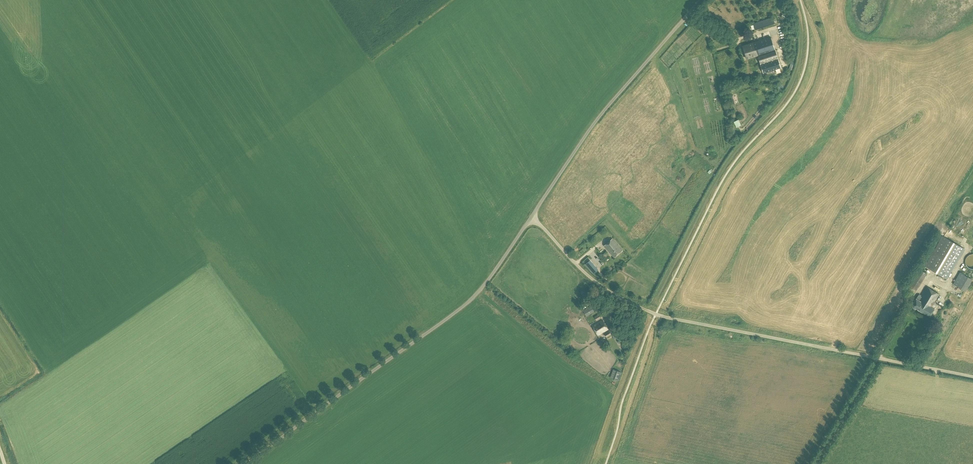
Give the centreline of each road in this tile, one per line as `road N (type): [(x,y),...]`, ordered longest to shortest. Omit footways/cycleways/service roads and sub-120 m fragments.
road 1 (unclassified): [(972,377),(656,314),(590,278),(532,218)]
road 2 (unclassified): [(248,463),(474,299),(532,218)]
road 3 (unclassified): [(532,218),(598,119),(702,0)]
road 4 (track): [(616,463),(659,315)]

